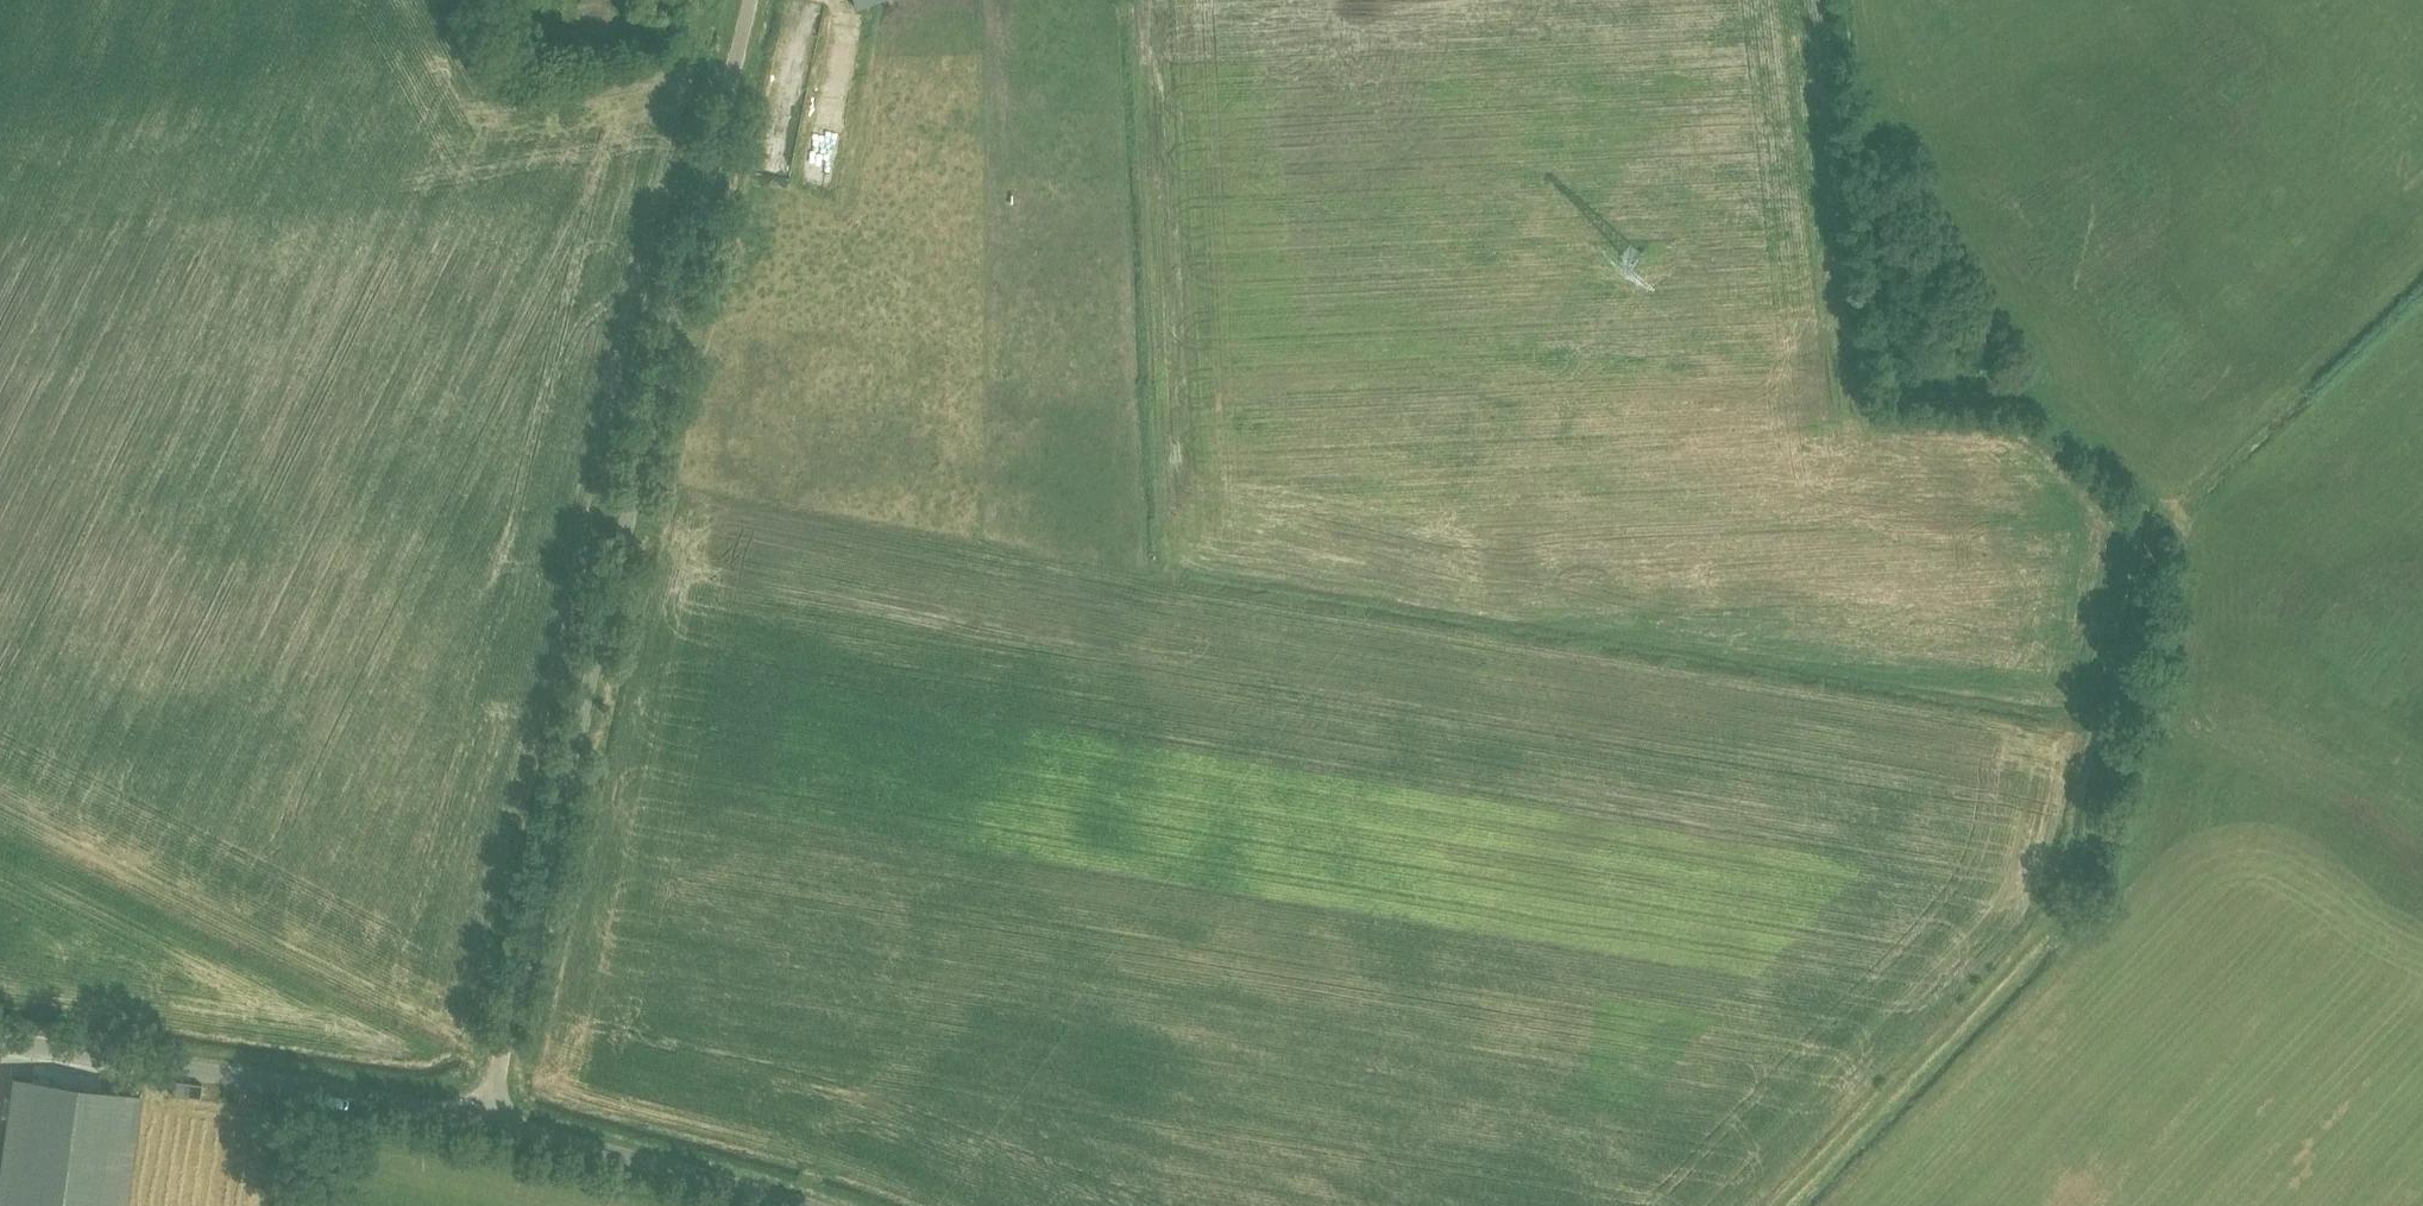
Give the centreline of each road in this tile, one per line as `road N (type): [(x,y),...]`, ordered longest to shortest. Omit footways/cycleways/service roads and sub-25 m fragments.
road 1 (unclassified): [(492,1127),(752,62)]
road 2 (unclassified): [(492,1127),(0,1042)]
road 3 (unclassified): [(792,1205),(492,1127)]

